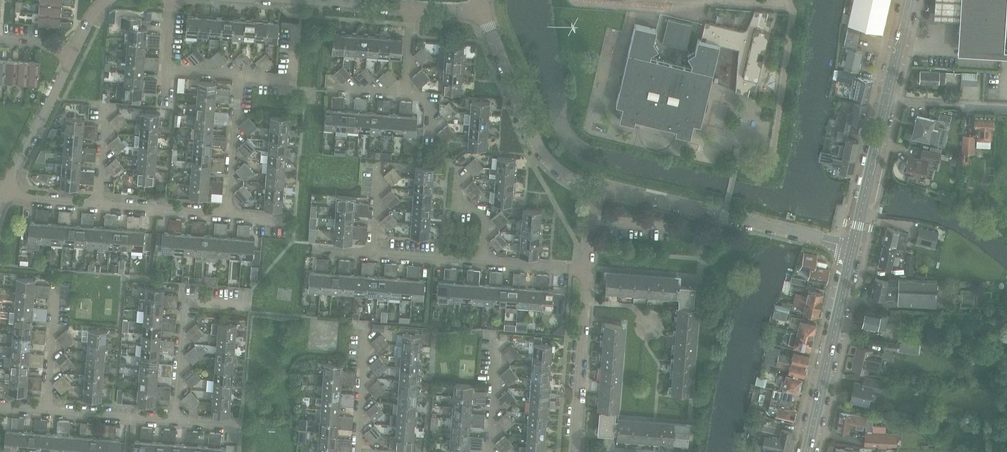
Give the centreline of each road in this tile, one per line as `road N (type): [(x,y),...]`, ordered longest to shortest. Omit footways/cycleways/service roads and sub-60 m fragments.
road 1 (unclassified): [(853,248),(599,187)]
road 2 (unclassified): [(599,187),(565,176),(541,153),(483,14)]
road 3 (residential): [(372,256),(588,271)]
road 4 (residential): [(166,71),(239,76),(226,217)]
road 5 (tertiary): [(808,451),(853,248)]
road 6 (residential): [(574,451),(588,271)]
road 7 (residential): [(329,89),(405,95),(412,8)]
road 8 (tertiary): [(853,248),(887,100)]
road 9 (unclassified): [(70,57),(6,188)]
road 10 (residential): [(45,413),(55,282)]
road 11 (residential): [(45,413),(174,423)]
road 12 (residential): [(226,217),(97,207)]
road 13 (residential): [(174,423),(184,301)]
road 14 (residential): [(357,451),(365,331)]
road 15 (residential): [(887,100),(1006,106)]

